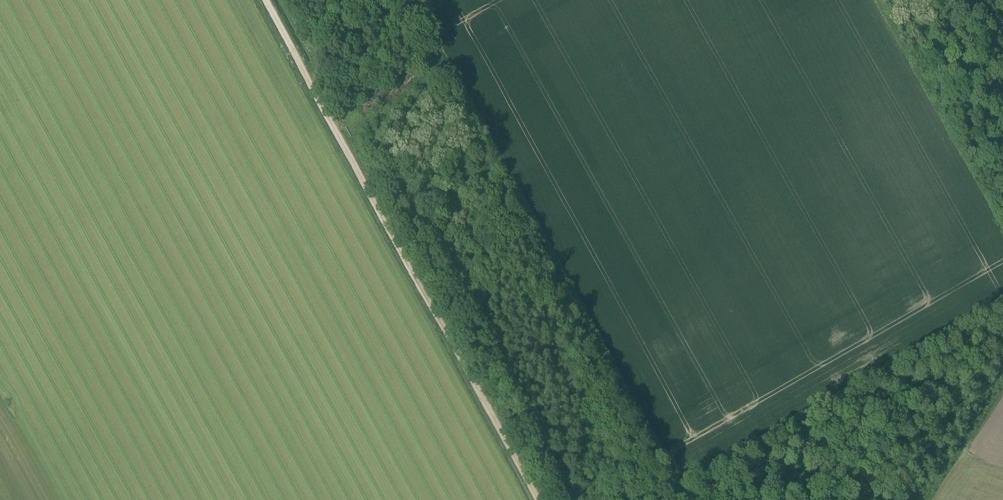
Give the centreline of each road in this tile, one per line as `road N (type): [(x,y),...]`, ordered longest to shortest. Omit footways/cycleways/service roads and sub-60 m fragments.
road 1 (track): [(264,0),(538,499)]

